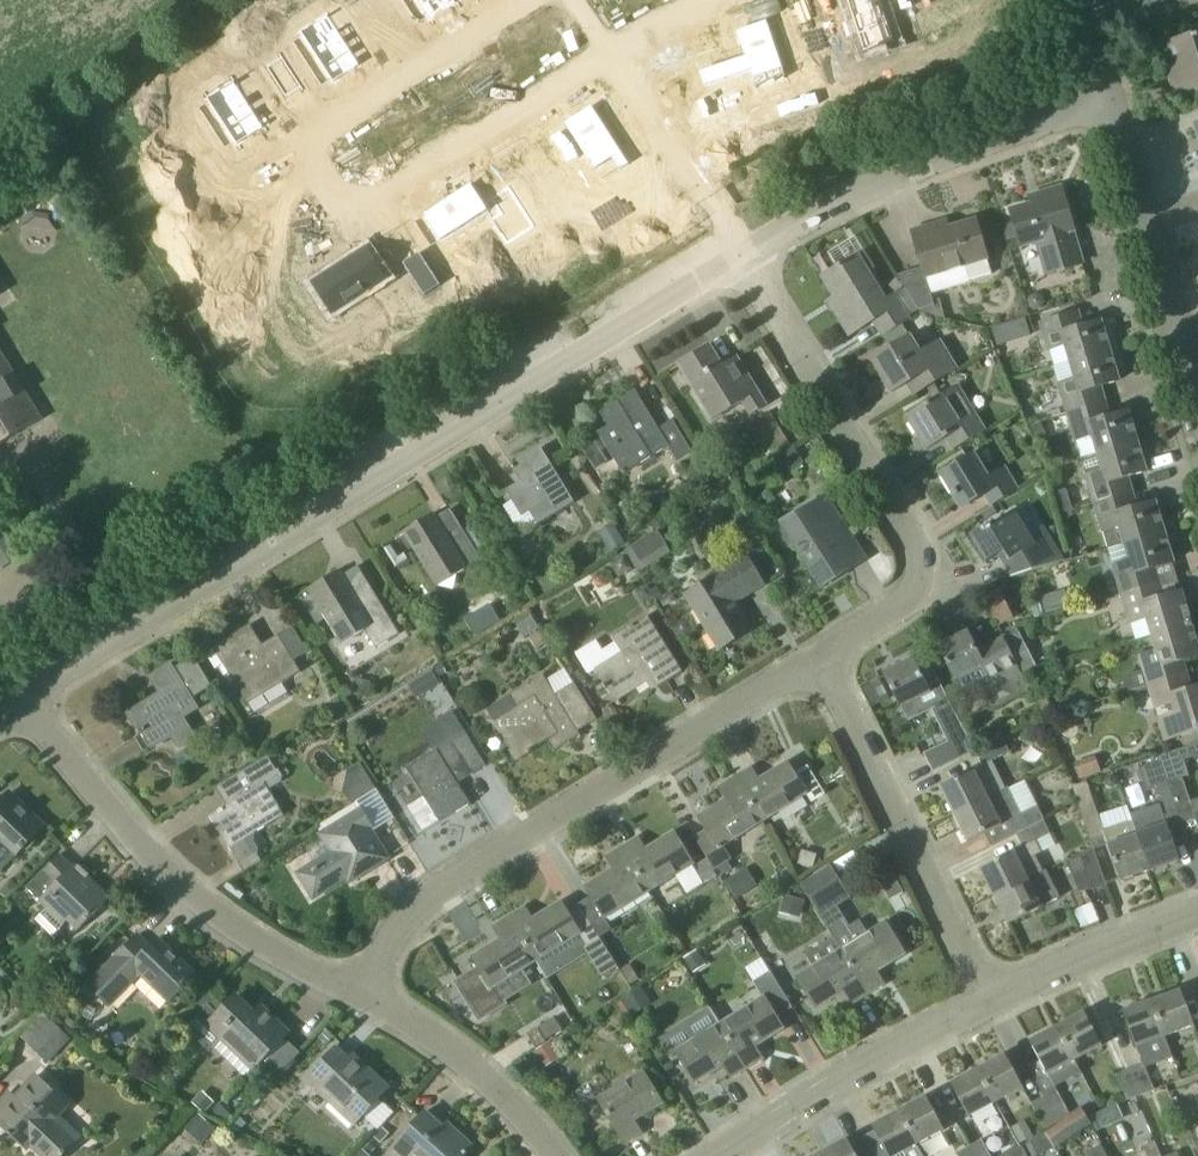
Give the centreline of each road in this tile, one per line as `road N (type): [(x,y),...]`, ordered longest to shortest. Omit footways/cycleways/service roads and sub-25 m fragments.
road 1 (residential): [(11,714),(740,257)]
road 2 (residential): [(608,57),(349,210),(307,143),(521,0)]
road 3 (residential): [(343,999),(440,898),(821,658)]
road 4 (residential): [(821,658),(899,607),(913,578),(914,543),(740,257)]
road 5 (residential): [(343,999),(203,920),(11,714)]
road 6 (residential): [(740,257),(921,172),(1035,128),(1113,109)]
road 7 (residential): [(993,996),(821,658)]
road 8 (residential): [(712,1155),(993,996)]
road 9 (residential): [(1197,400),(1113,109)]
road 10 (residential): [(547,1155),(507,1106),(420,1036),(343,999)]
road 11 (residential): [(740,257),(608,57)]
road 12 (residential): [(993,996),(1197,916)]
road 13 (residential): [(721,0),(653,27),(608,57)]

